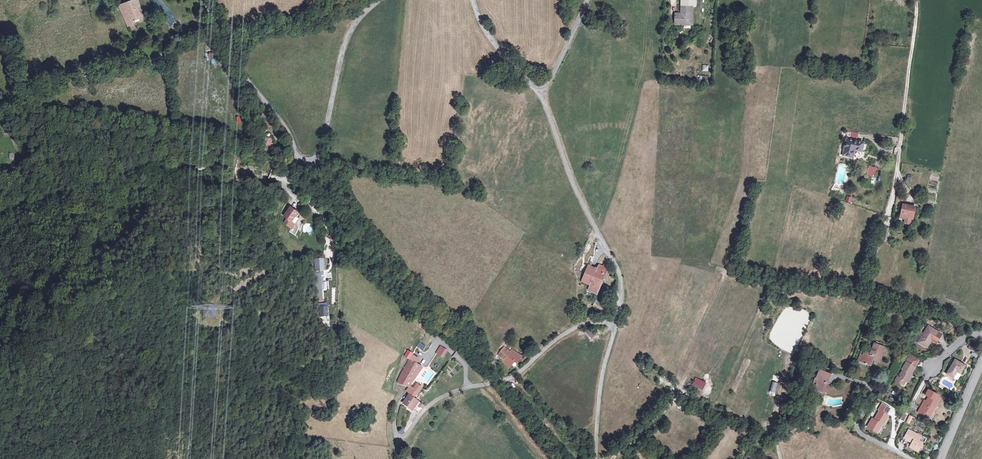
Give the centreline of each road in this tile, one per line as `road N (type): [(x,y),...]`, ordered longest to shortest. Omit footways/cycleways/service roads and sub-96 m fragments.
road 1 (unclassified): [(376,0),(349,34),(325,144),(311,161),(294,153),(283,122),(216,30),(207,0)]
road 2 (residential): [(406,396),(395,422),(400,438),(438,400),(515,375),(571,330),(601,321),(615,327)]
road 3 (track): [(23,128),(65,126),(299,158)]
road 4 (unclassified): [(541,92),(573,181),(621,273),(615,327)]
road 5 (track): [(917,0),(889,211)]
road 6 (track): [(781,458),(771,430),(799,313)]
road 7 (unclassified): [(615,327),(596,458)]
road 8 (residential): [(914,458),(861,434),(872,389),(853,380)]

